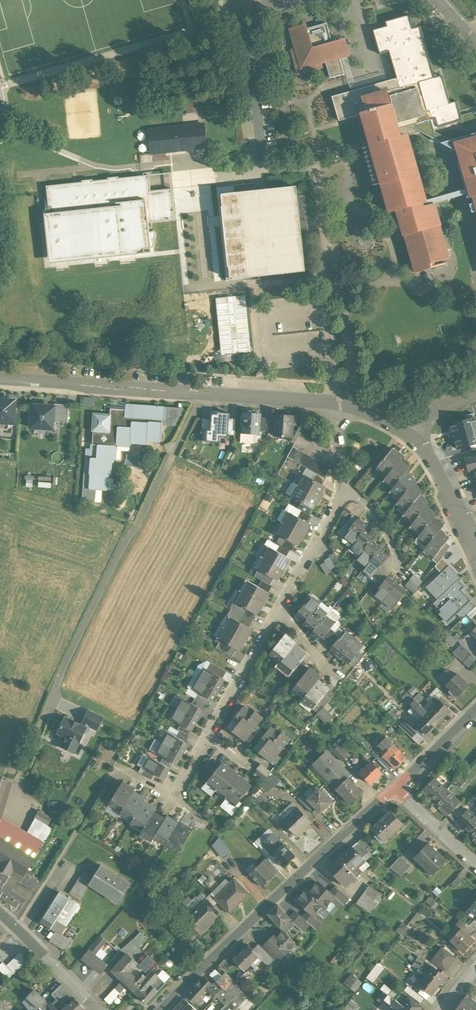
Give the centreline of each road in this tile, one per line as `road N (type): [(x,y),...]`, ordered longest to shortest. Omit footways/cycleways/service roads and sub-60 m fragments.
road 1 (residential): [(340,403),(0,376)]
road 2 (residential): [(161,1009),(395,790)]
road 3 (residential): [(207,736),(276,612)]
road 4 (residential): [(276,612),(345,490)]
road 5 (residential): [(409,435),(432,461),(475,551)]
road 6 (residential): [(96,1009),(0,918)]

